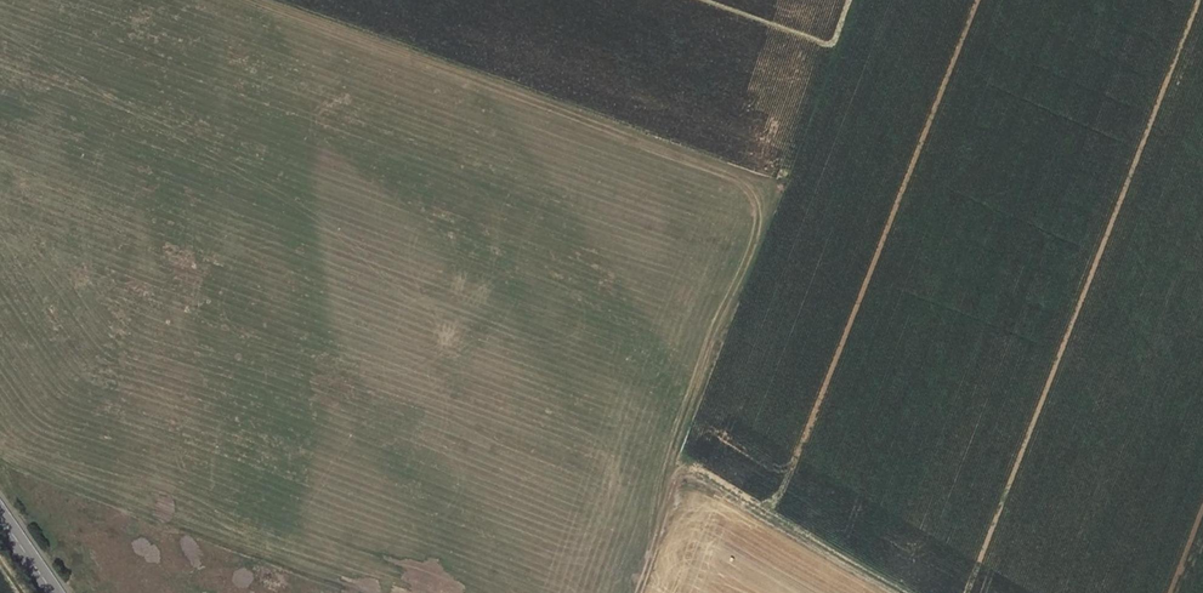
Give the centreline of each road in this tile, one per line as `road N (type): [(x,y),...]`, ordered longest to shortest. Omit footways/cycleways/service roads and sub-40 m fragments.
road 1 (track): [(634,592),(677,474)]

